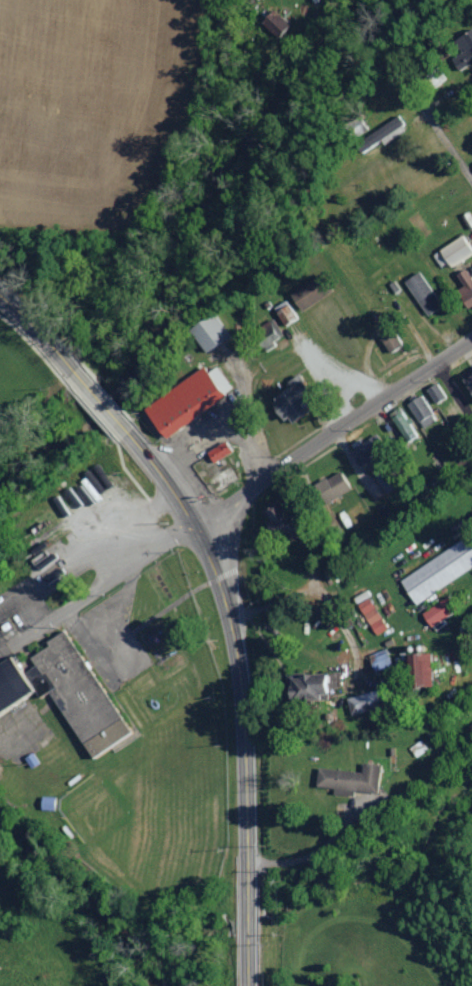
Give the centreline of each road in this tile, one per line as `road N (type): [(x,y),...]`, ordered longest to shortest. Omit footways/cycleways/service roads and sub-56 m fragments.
road 1 (primary): [(246,985),(239,637),(209,547),(127,429)]
road 2 (residential): [(0,605),(77,555),(196,527),(279,461),(471,334)]
road 3 (residential): [(267,628),(252,614),(287,593),(315,593),(346,623),(354,659),(345,666),(267,628)]
road 4 (residential): [(193,168),(262,98),(303,0)]

